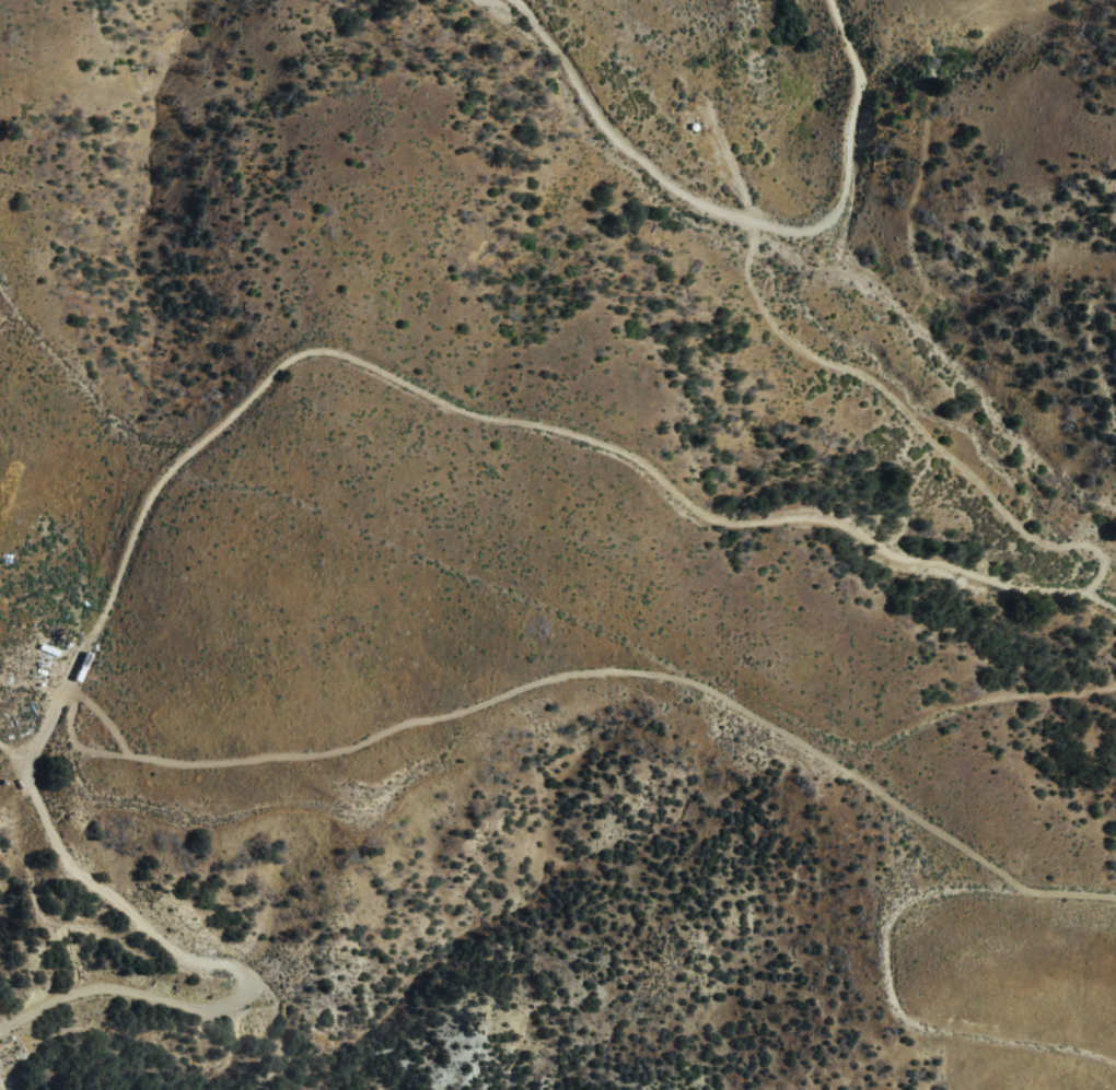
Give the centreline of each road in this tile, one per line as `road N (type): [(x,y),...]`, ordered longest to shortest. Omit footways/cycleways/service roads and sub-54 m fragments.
road 1 (residential): [(0,1034),(75,995),(111,989),(193,1008),(242,998),(245,981),(165,948),(107,894),(71,874),(32,797),(32,776),(152,500),(190,453),(307,354),(349,361),(486,420),(557,431),(609,450),(718,525),(825,521),(898,561),(1022,591),(1089,596),(1100,583),(1095,551),(1049,548),(1022,534),(896,403),(778,328),(745,282),(762,231)]
road 2 (residential): [(509,0),(562,61),(588,110),(650,173),(745,230),(787,233),(833,218),(848,194),(860,77),(834,0)]

